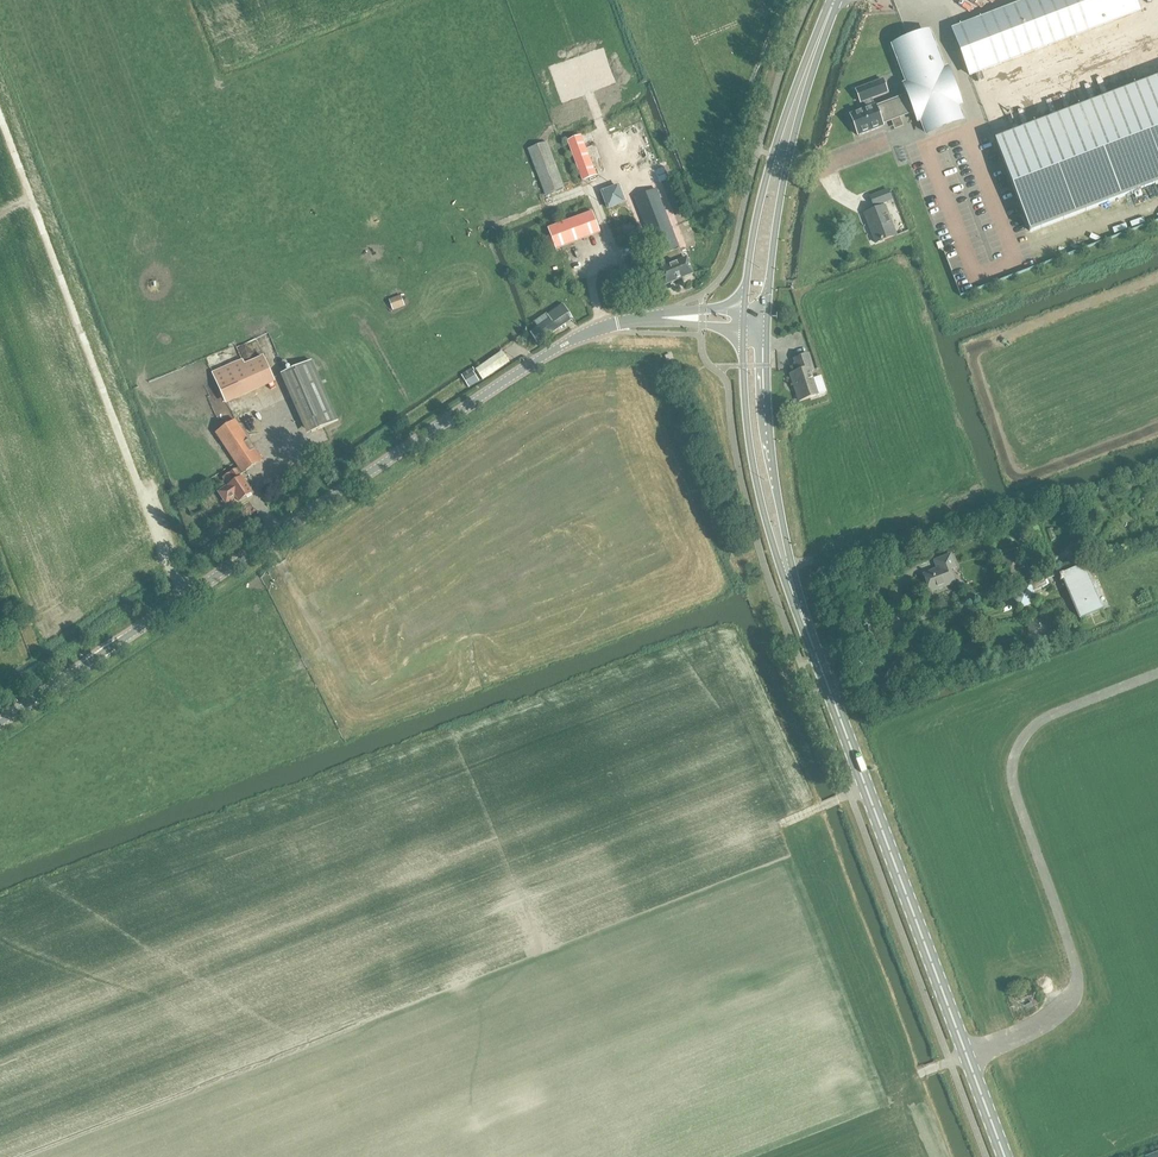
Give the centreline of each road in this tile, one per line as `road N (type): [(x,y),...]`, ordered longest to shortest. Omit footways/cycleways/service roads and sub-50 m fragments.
road 1 (tertiary): [(0,721),(543,357),(598,328),(659,318)]
road 2 (primary): [(1005,1156),(786,565)]
road 3 (track): [(918,1075),(1044,1022),(1078,982),(1012,780),(1020,741),(1049,713),(1157,670)]
road 4 (track): [(187,595),(0,109)]
road 5 (primary): [(786,565),(770,456),(767,320)]
road 6 (primary): [(744,326),(750,453),(786,565)]
road 7 (primary): [(780,170),(835,0)]
road 8 (primary): [(767,320),(780,170)]
road 9 (primary): [(780,170),(761,198),(745,309)]

